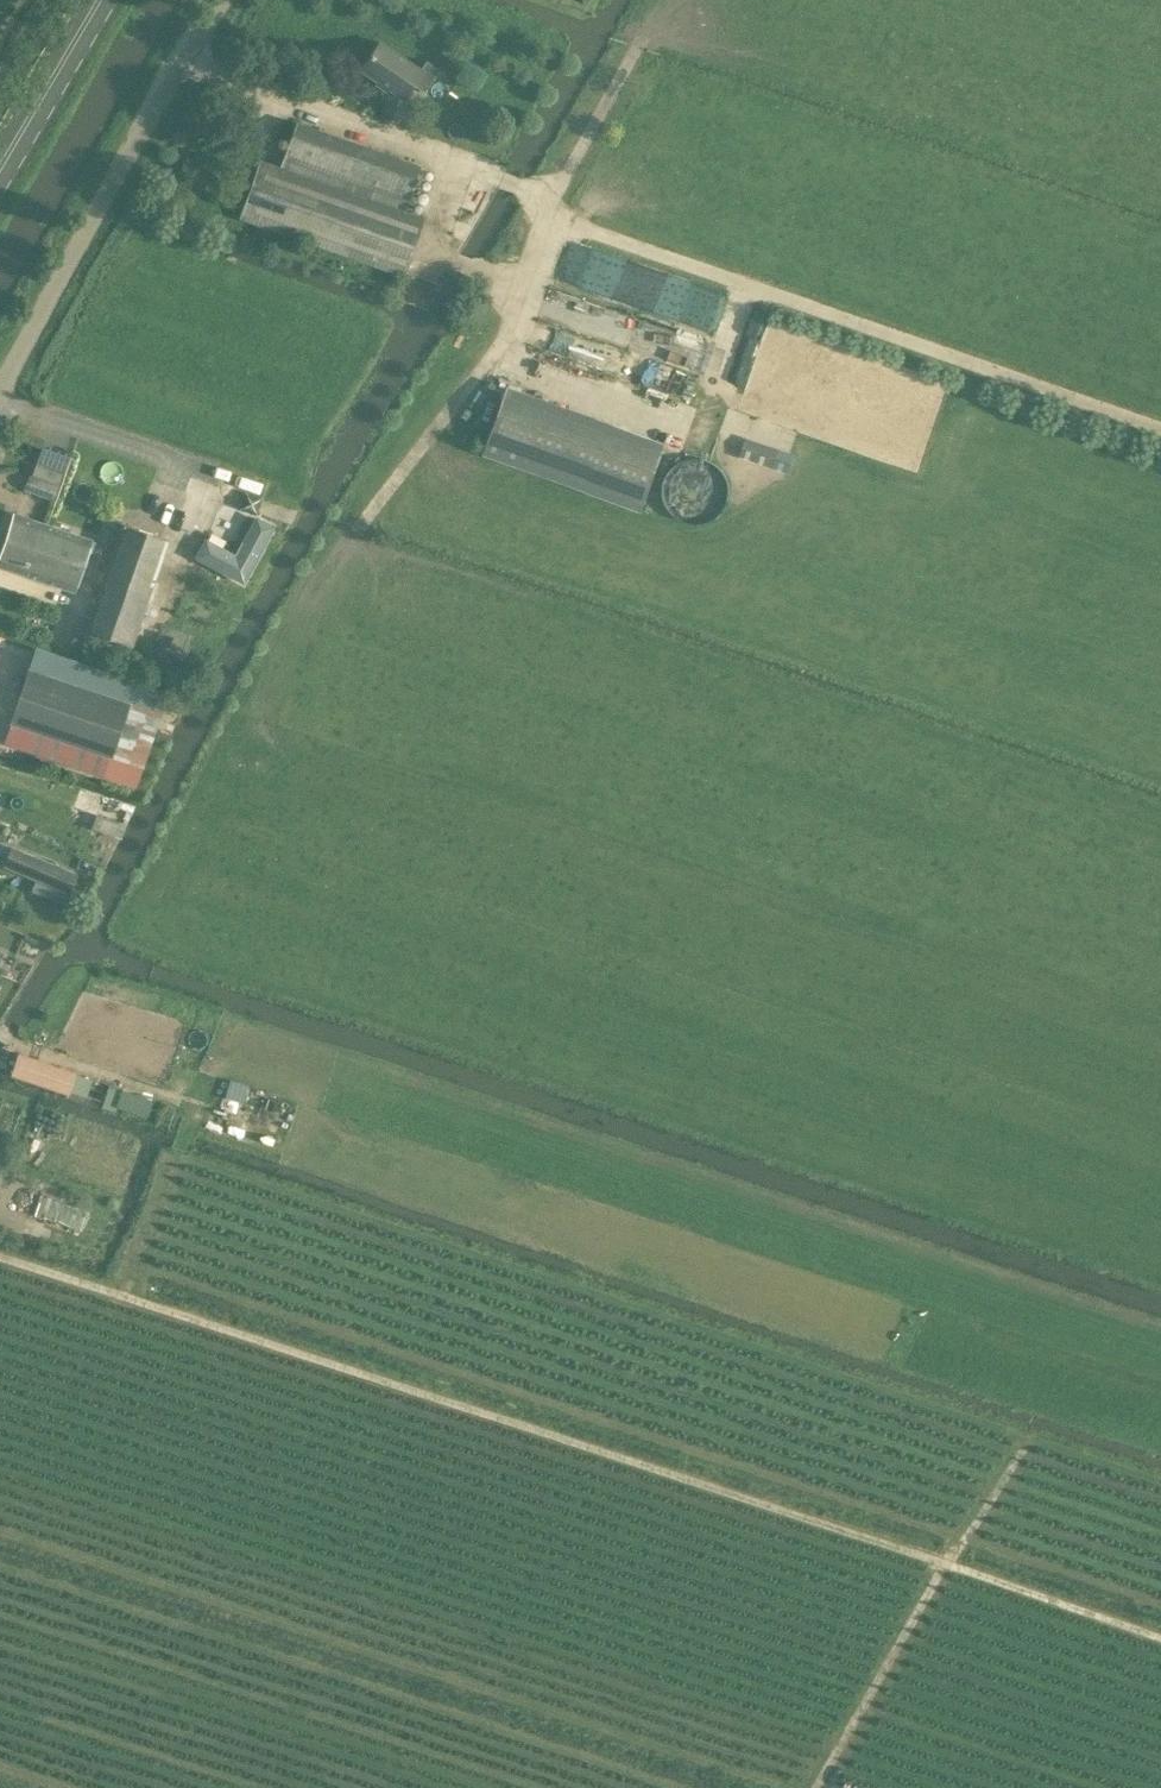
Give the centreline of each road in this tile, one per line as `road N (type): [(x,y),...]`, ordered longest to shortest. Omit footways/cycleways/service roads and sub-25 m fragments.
road 1 (track): [(179,69),(472,173),(550,226),(1160,433)]
road 2 (unclassified): [(0,392),(224,0)]
road 3 (primary): [(0,164),(97,0)]

